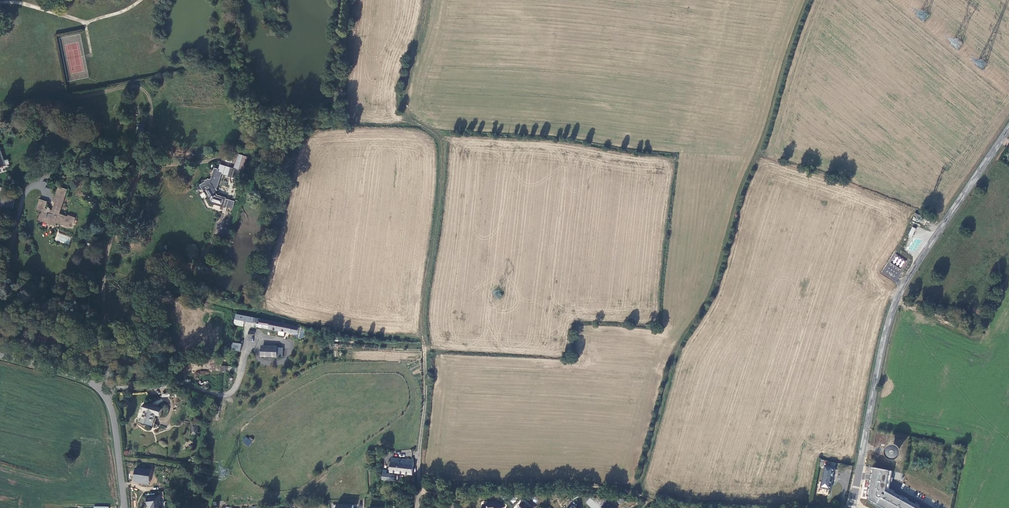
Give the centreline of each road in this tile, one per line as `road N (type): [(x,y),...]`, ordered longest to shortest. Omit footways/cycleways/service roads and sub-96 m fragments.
road 1 (tertiary): [(852,507),(897,301),(1008,130)]

